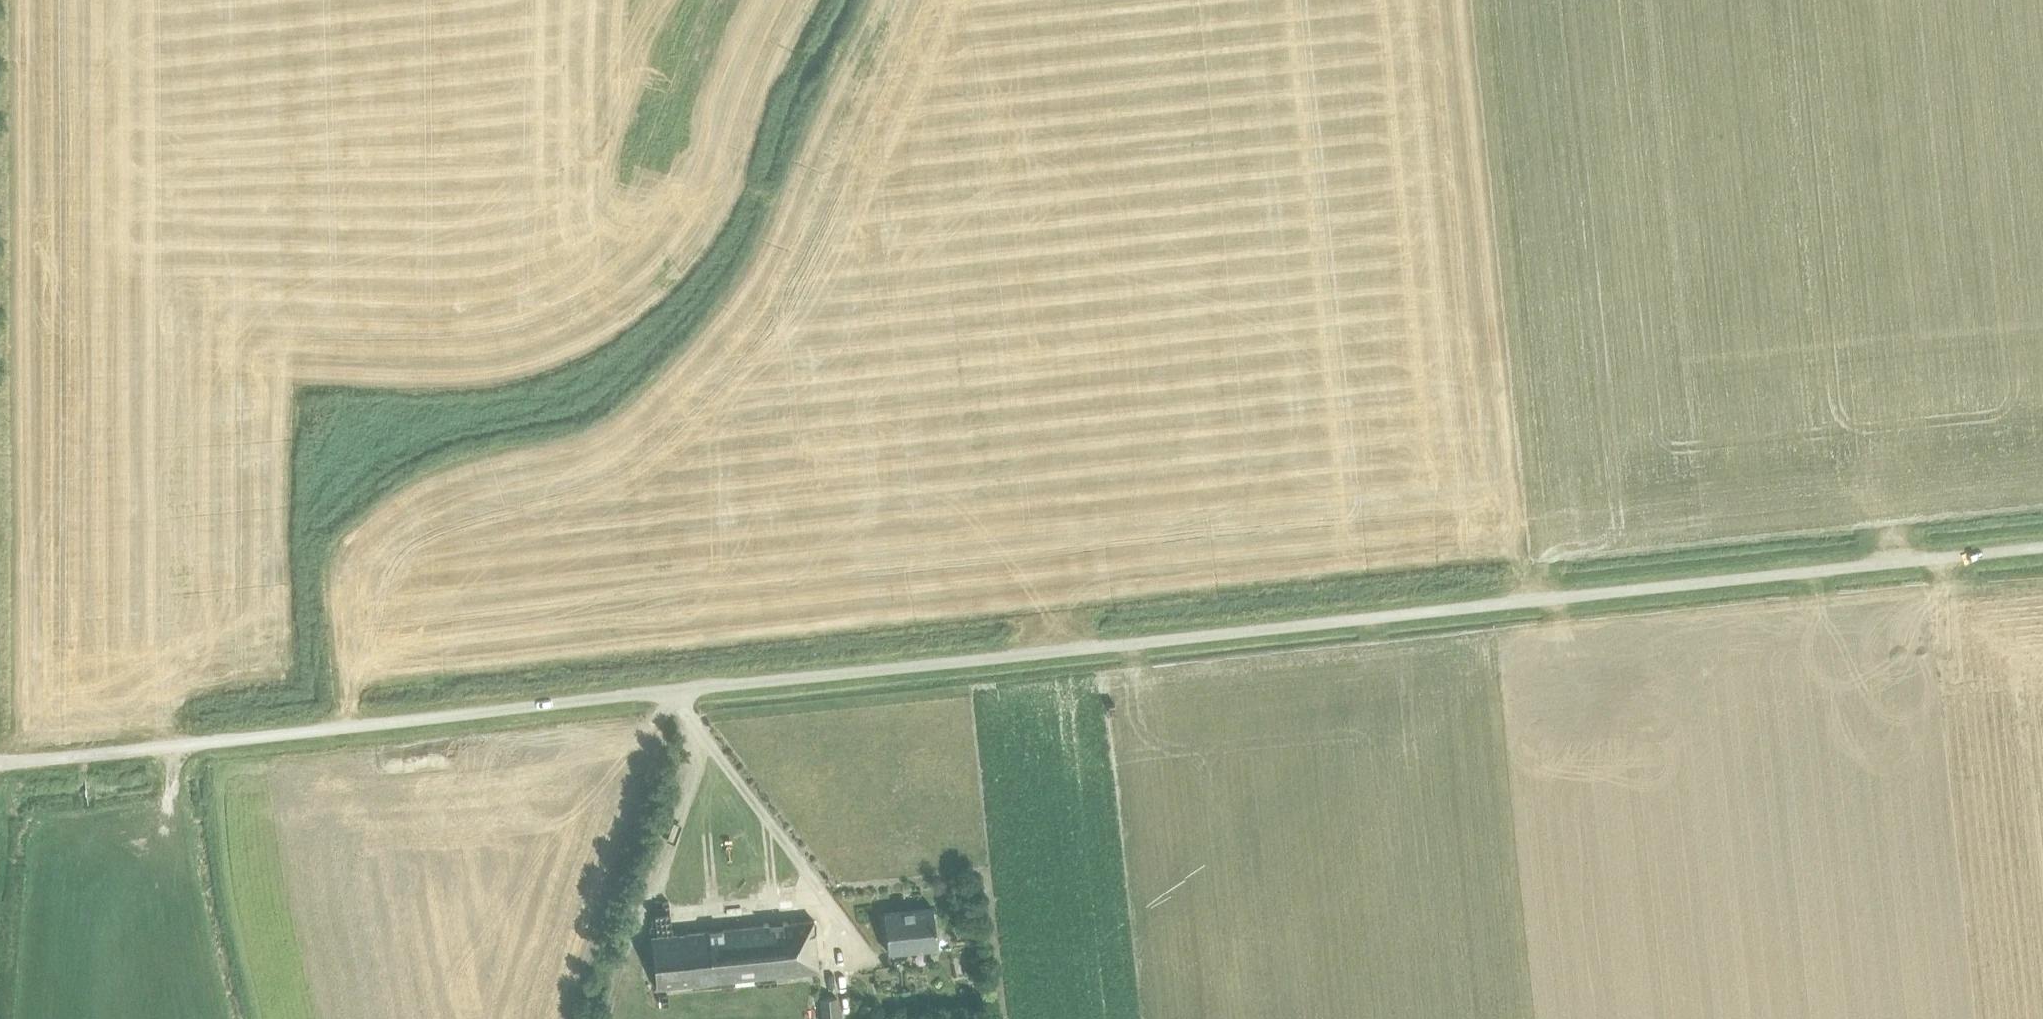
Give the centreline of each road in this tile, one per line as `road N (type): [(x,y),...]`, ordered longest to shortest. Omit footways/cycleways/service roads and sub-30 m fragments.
road 1 (unclassified): [(0,761),(2042,544)]

